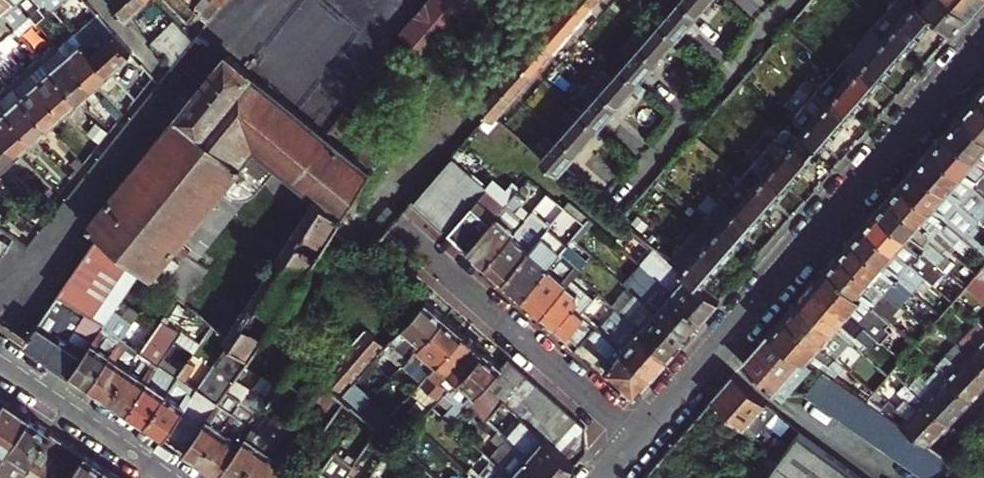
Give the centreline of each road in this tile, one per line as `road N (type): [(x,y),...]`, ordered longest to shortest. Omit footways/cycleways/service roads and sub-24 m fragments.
road 1 (residential): [(639,439),(983,38)]
road 2 (residential): [(379,212),(639,439)]
road 3 (residential): [(0,360),(176,477)]

